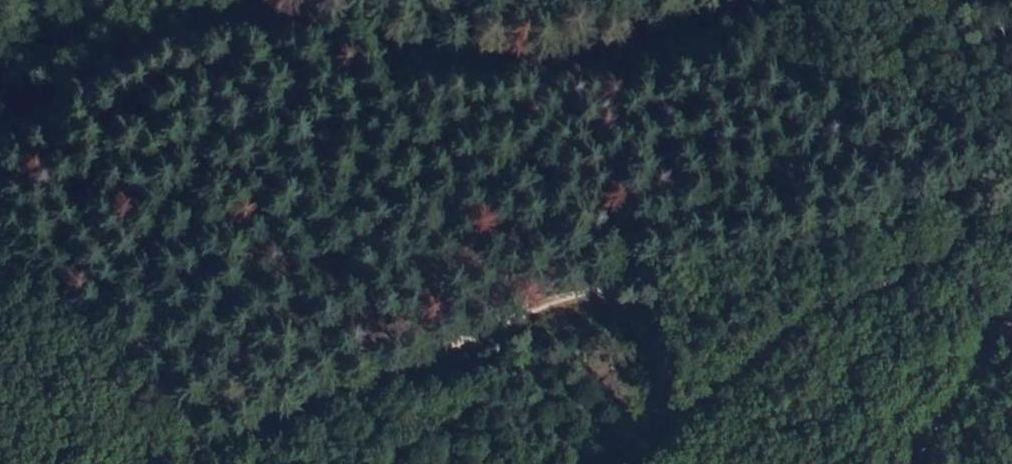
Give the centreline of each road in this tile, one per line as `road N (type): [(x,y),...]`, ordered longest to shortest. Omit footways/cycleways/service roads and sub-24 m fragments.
road 1 (track): [(123,463),(392,377),(502,327),(771,257),(1011,177)]
road 2 (tertiary): [(767,0),(711,43),(558,77),(293,38),(195,41),(136,60),(0,139)]
road 3 (track): [(1011,226),(807,334),(717,401),(660,463)]
road 4 (track): [(918,463),(1011,342)]

